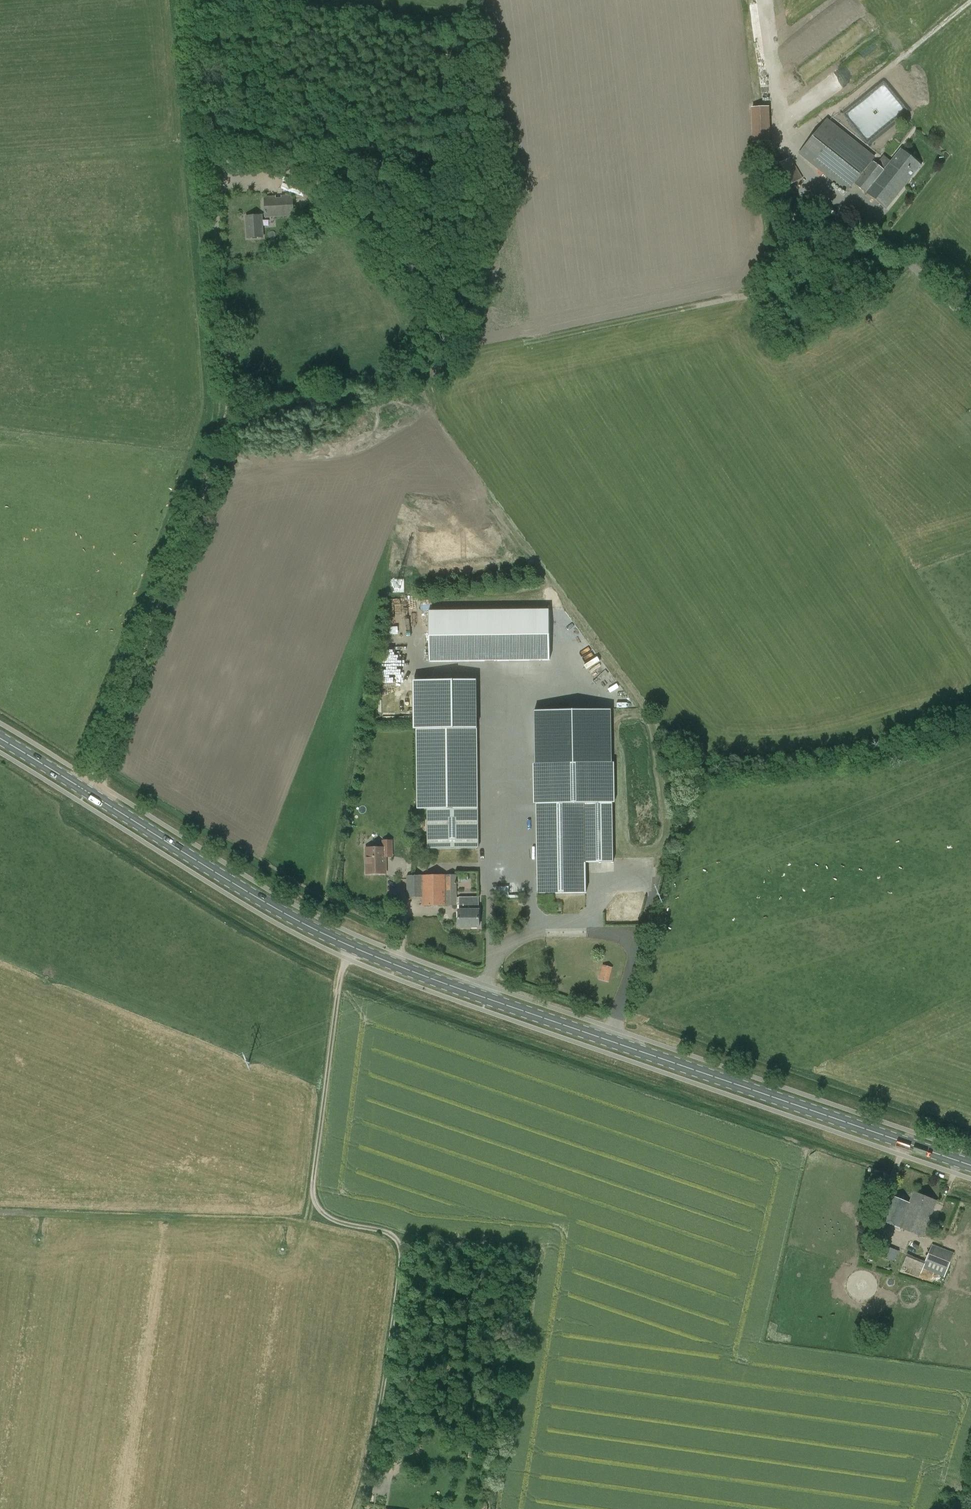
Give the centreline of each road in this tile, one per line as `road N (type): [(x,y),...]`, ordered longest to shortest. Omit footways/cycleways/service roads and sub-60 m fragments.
road 1 (primary): [(970,1165),(379,957),(266,903),(0,740)]
road 2 (unclassified): [(232,403),(197,0)]
road 3 (track): [(96,769),(232,403)]
road 4 (track): [(789,139),(970,2)]

